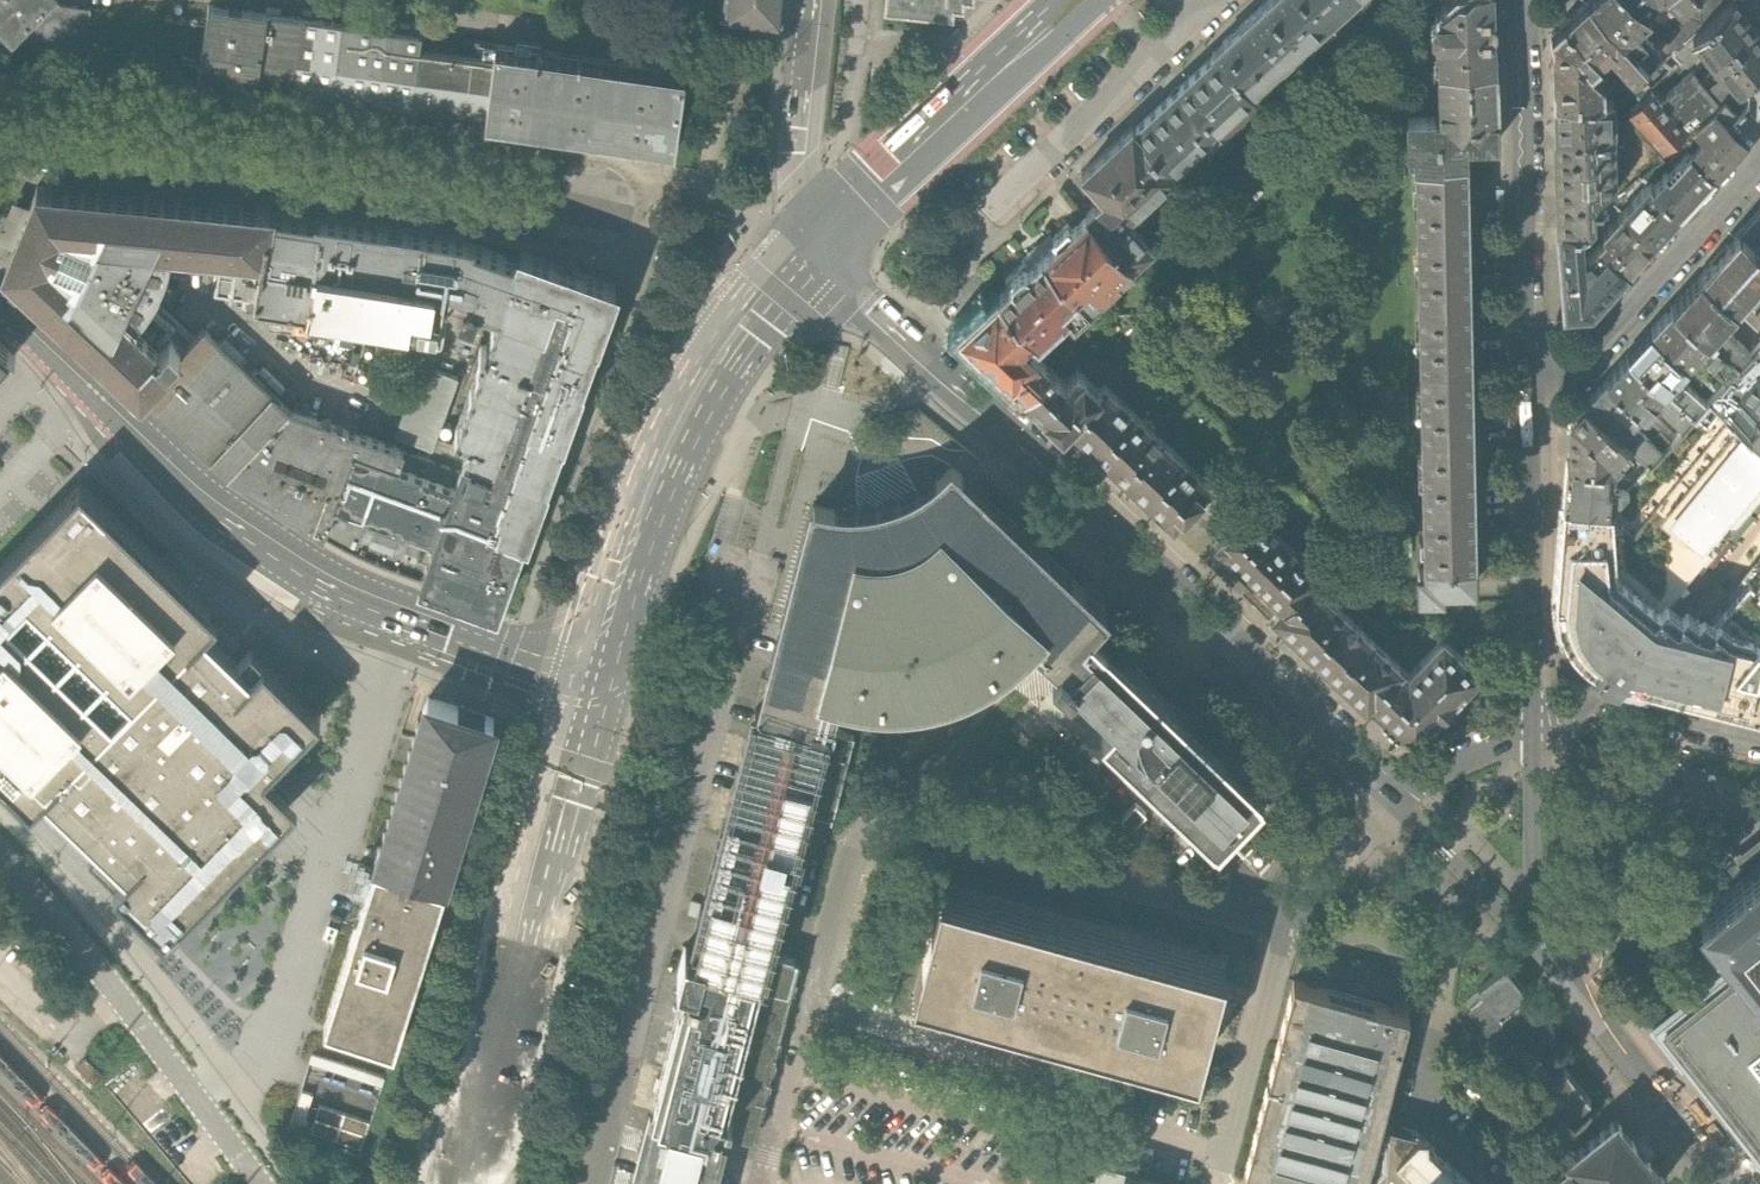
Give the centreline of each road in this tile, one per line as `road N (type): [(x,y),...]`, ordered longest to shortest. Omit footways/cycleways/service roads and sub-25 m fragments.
road 1 (tertiary): [(819,250),(870,310),(1392,793)]
road 2 (tertiary): [(0,304),(165,467),(272,553),(379,606),(592,674)]
road 3 (unclassified): [(0,132),(601,206)]
road 4 (primary): [(460,1183),(592,674)]
road 5 (primary): [(592,674),(647,488),(676,422),(753,310),(819,250)]
road 6 (unclassified): [(0,860),(122,1005),(249,1183)]
road 7 (residential): [(1524,373),(1525,0)]
road 8 (residential): [(1533,733),(1524,373)]
road 9 (primary): [(819,250),(1076,0)]
road 10 (residential): [(1524,373),(1574,370),(1759,163)]
road 11 (tertiary): [(1392,793),(1405,823),(1592,1012)]
road 12 (residential): [(1592,1012),(1535,908),(1533,733)]
road 13 (residential): [(819,0),(798,201),(819,250)]
road 14 (residential): [(1533,733),(1594,707),(1759,741)]
road 15 (tertiary): [(1592,1012),(1729,1183)]
road 16 (residential): [(1392,793),(1533,733)]

